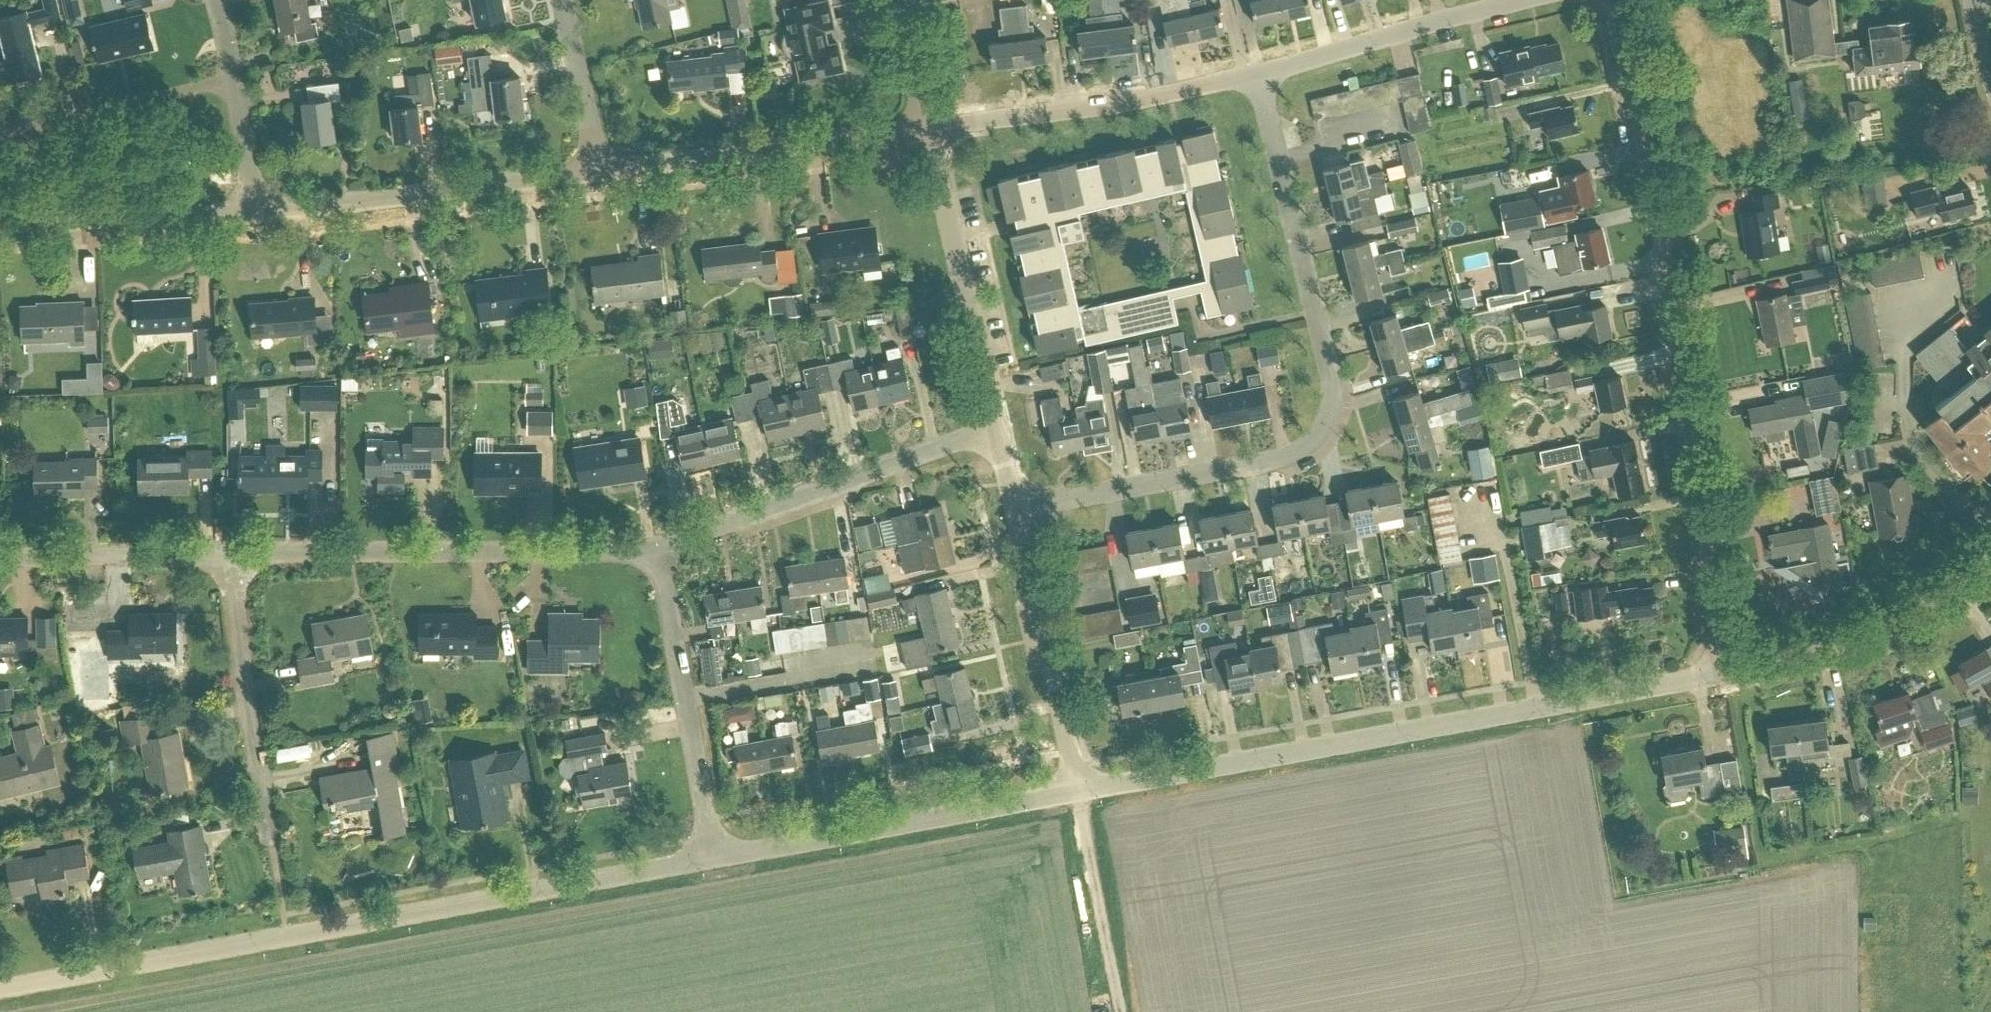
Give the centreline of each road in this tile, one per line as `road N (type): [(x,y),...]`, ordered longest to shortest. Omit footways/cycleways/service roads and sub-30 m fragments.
road 1 (residential): [(0,990),(716,858)]
road 2 (residential): [(1014,511),(1296,451),(1318,437),(1331,406),(1329,369),(1255,75)]
road 3 (residential): [(1726,670),(1670,296),(1608,0)]
road 4 (residential): [(1078,790),(1726,670)]
road 5 (residential): [(226,551),(658,550)]
road 6 (residential): [(716,858),(1078,790)]
road 7 (residential): [(658,550),(993,427)]
road 8 (residential): [(246,214),(600,171)]
road 9 (residential): [(926,124),(1095,106),(1255,75)]
road 10 (residential): [(600,171),(926,124)]
road 11 (residential): [(716,858),(658,550)]
road 12 (residential): [(993,427),(926,124)]
road 13 (residential): [(1726,670),(1876,639),(1925,613),(1990,560)]
road 14 (residential): [(269,834),(226,551)]
road 15 (residential): [(1078,790),(1014,511)]
road 16 (residential): [(1255,75),(1514,0)]
road 17 (residential): [(0,223),(246,214)]
road 18 (residential): [(0,557),(226,551)]
road 19 (track): [(1078,790),(1121,1011)]
road 20 (residential): [(246,214),(236,78),(217,0)]
road 21 (residential): [(600,171),(562,0)]
road 22 (residential): [(926,124),(897,0)]

